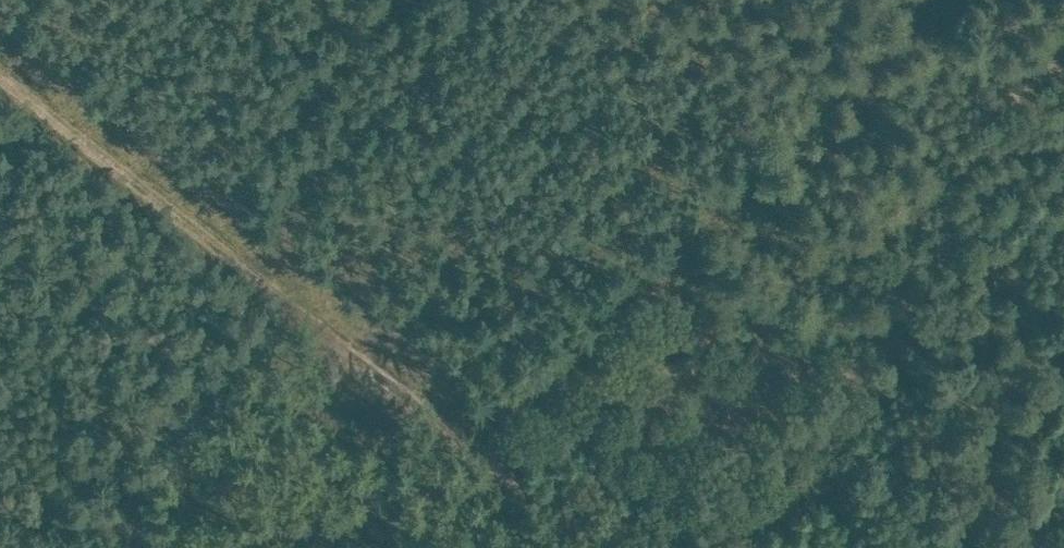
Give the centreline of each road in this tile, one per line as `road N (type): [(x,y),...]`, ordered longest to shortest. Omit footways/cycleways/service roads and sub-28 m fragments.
road 1 (track): [(587,547),(0,74)]

